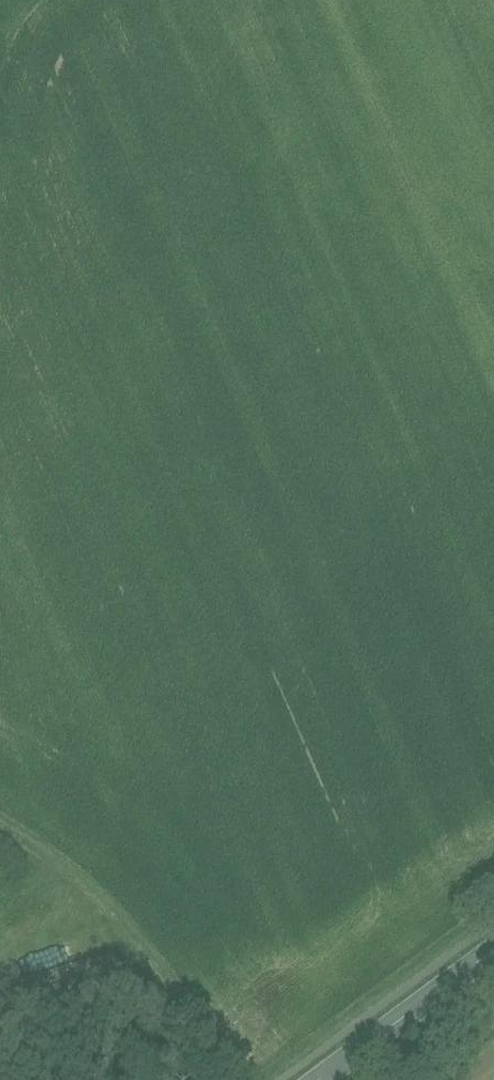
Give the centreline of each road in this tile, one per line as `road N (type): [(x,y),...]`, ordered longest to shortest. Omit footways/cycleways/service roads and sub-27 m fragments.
road 1 (tertiary): [(321,1079),(493,951)]

